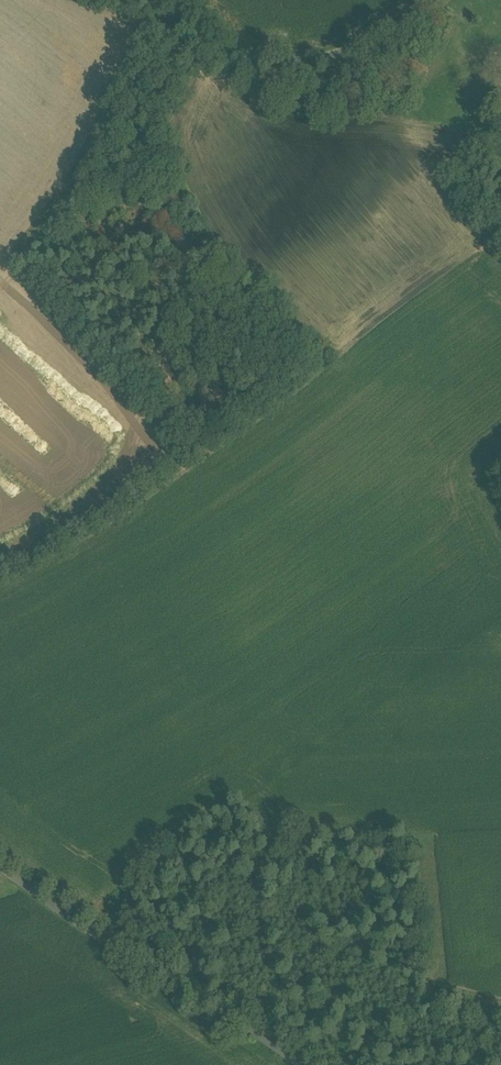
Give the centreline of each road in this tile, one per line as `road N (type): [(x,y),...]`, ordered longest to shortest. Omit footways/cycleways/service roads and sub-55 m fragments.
road 1 (residential): [(302,1064),(167,974),(0,887)]
road 2 (residential): [(125,0),(239,49),(293,53),(333,50),(378,33),(424,0)]

